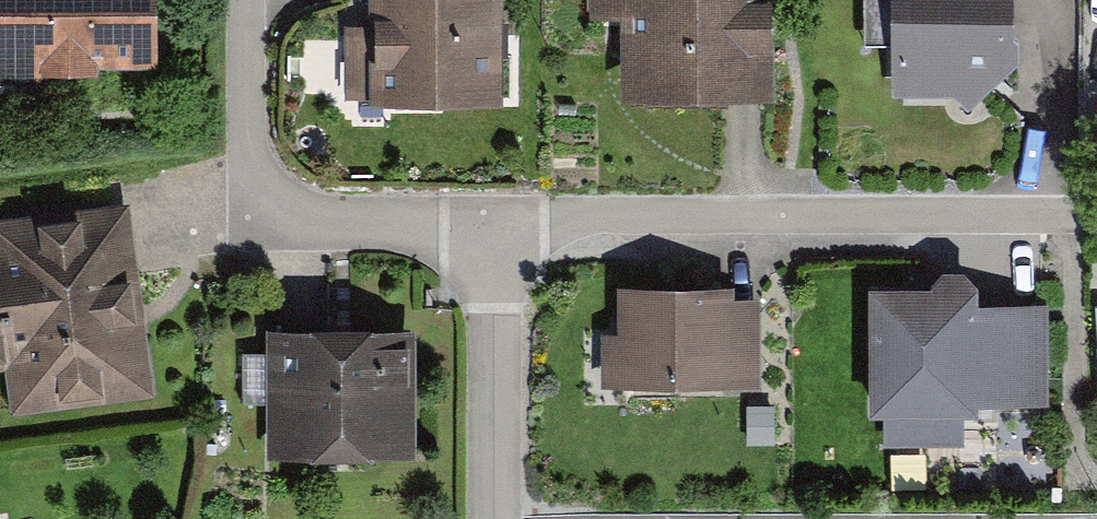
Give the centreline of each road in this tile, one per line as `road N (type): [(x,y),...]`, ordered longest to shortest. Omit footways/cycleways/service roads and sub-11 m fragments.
road 1 (residential): [(488,221),(1072,218)]
road 2 (residential): [(248,0),(248,222),(488,221)]
road 3 (residential): [(488,221),(490,518)]

